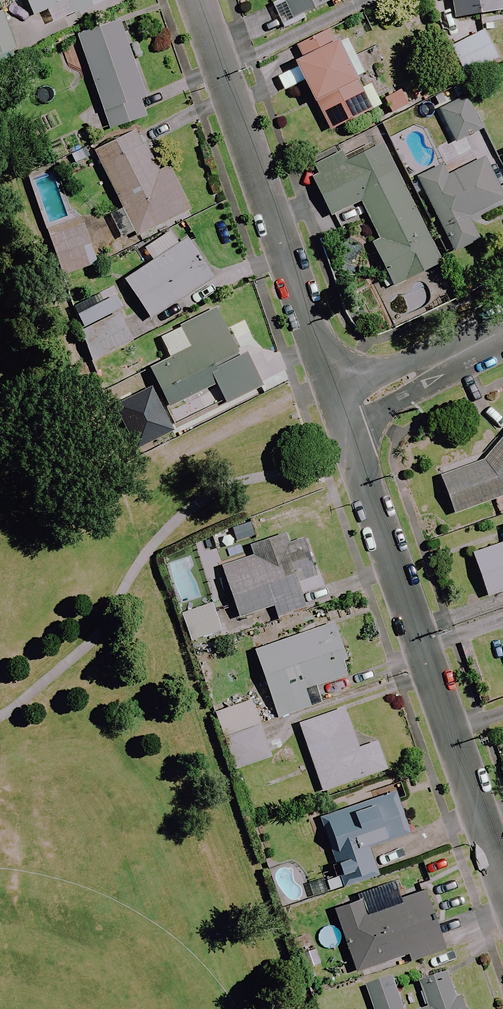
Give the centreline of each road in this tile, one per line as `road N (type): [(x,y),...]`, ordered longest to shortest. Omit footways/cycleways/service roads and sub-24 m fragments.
road 1 (residential): [(341,408),(502,875)]
road 2 (residential): [(199,0),(341,408)]
road 3 (residential): [(341,408),(502,333)]

